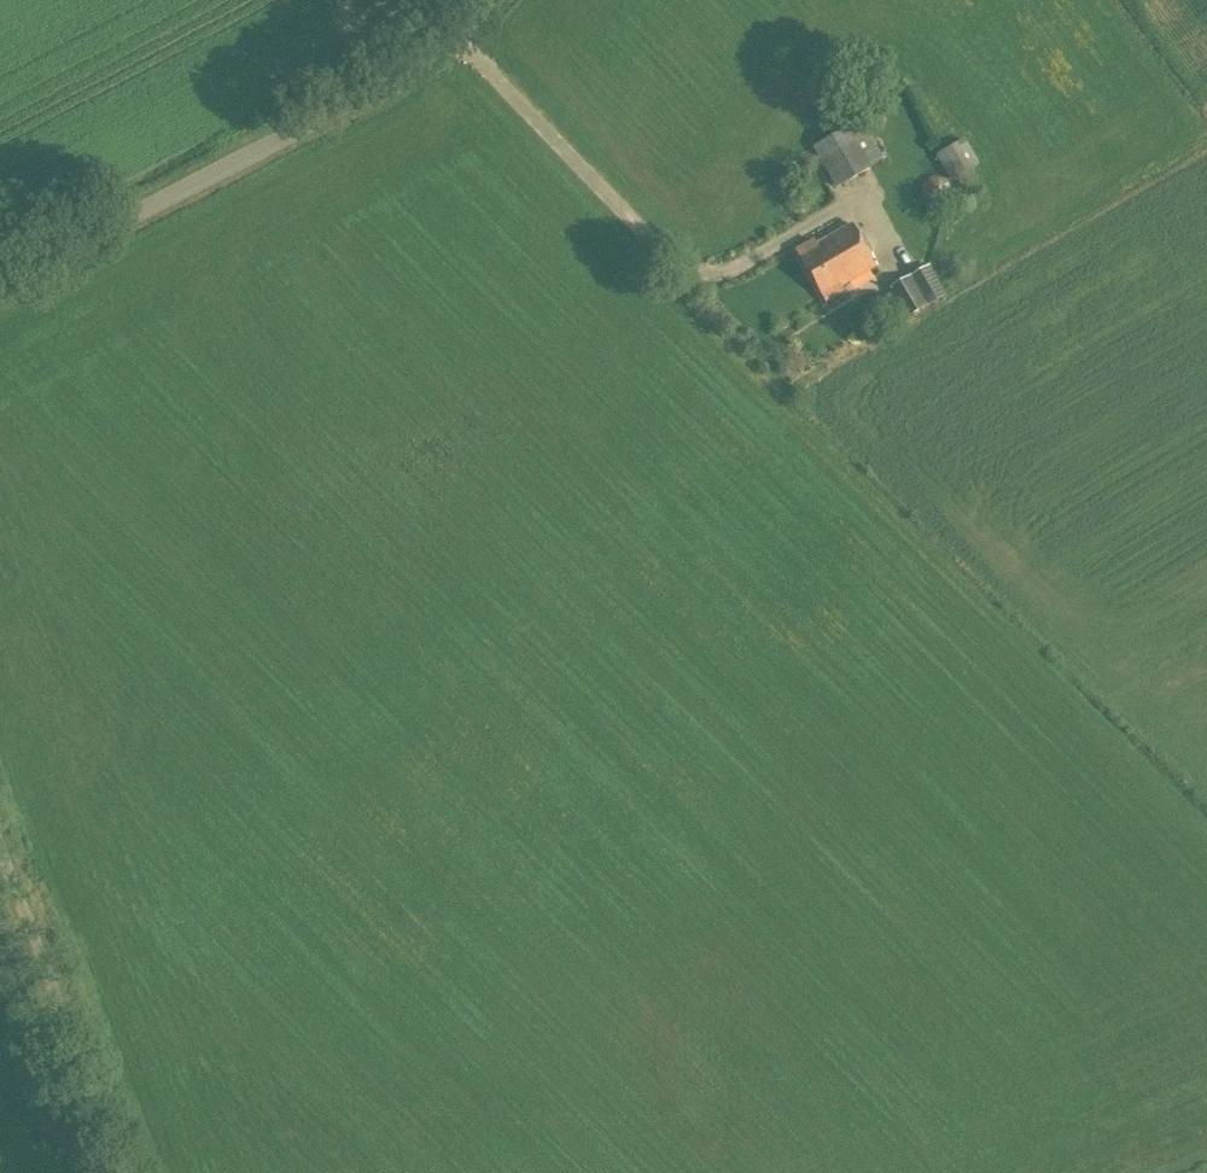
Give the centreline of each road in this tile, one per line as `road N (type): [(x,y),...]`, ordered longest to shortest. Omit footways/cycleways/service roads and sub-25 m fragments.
road 1 (unclassified): [(0,281),(452,45),(497,0)]
road 2 (unclassified): [(127,1172),(0,843)]

